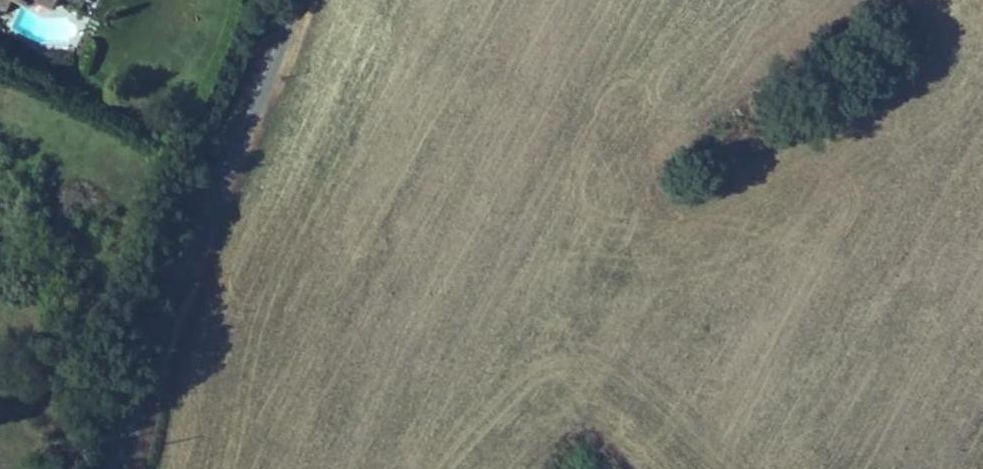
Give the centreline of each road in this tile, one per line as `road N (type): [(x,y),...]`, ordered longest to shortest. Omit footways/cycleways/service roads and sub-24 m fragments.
road 1 (tertiary): [(117,468),(175,274),(292,0)]

